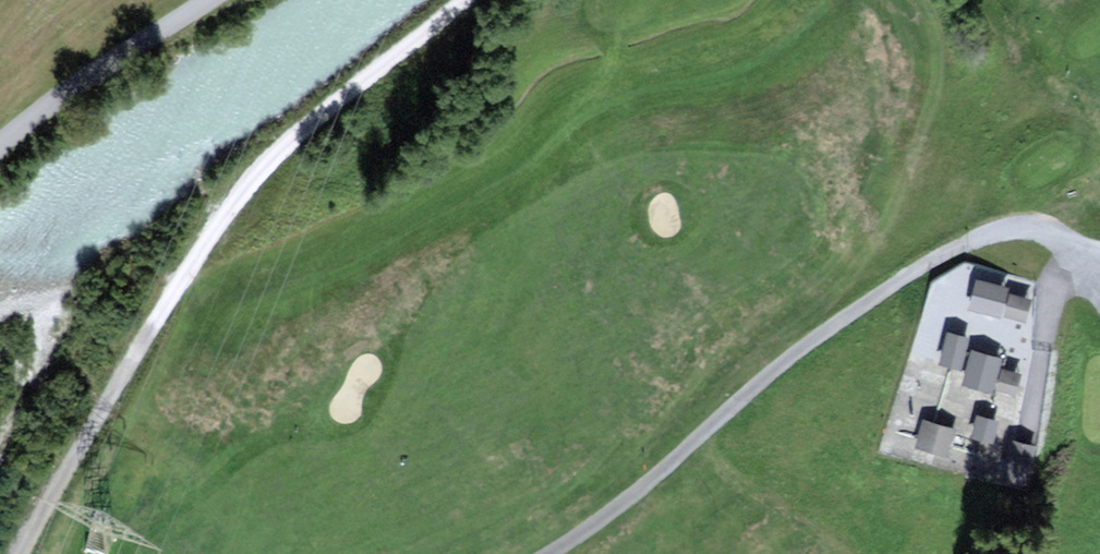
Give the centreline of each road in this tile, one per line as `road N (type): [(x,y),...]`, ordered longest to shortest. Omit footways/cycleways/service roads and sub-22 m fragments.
road 1 (track): [(11,553),(200,232),(242,183),(460,0)]
road 2 (track): [(546,553),(629,499),(777,365),(933,256),(995,226),(1026,224),(1054,230),(1083,250),(1099,281)]
road 3 (unclassified): [(193,0),(0,143)]
road 4 (track): [(1083,250),(1043,351),(1026,436)]

